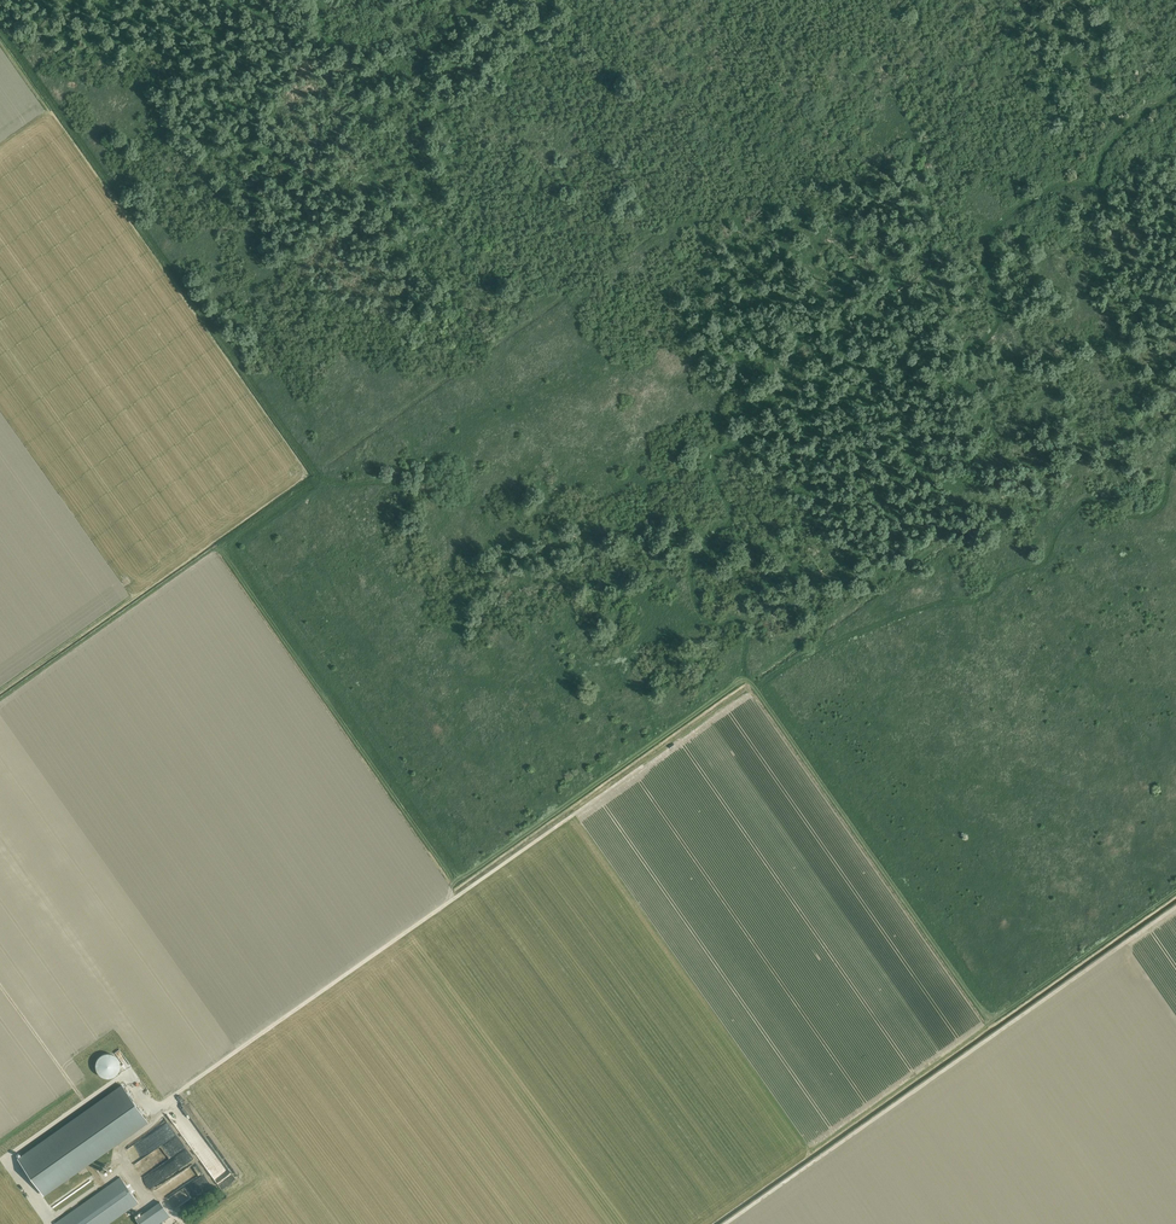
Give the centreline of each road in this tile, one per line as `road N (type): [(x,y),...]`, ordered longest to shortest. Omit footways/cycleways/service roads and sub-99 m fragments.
road 1 (track): [(641,767),(154,1110),(156,1121),(121,1147),(121,1169),(49,1223)]

